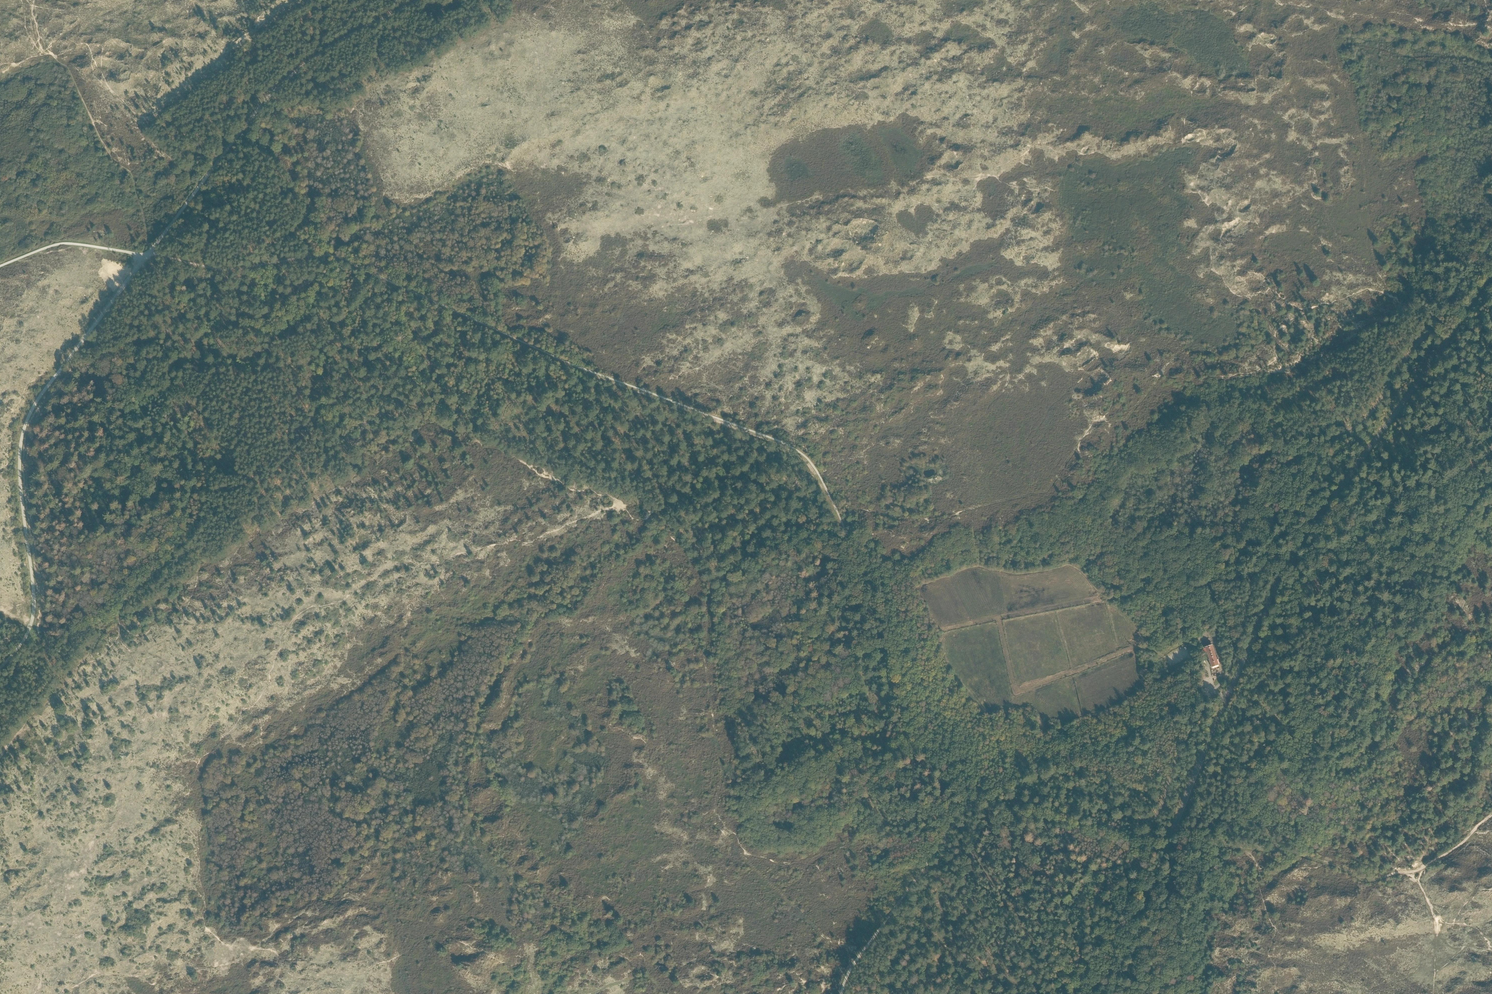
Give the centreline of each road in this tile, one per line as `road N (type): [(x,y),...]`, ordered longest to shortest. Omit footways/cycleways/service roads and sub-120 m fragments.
road 1 (tertiary): [(1111,993),(1284,570),(1491,276)]
road 2 (track): [(1211,677),(1202,645),(1189,642),(1165,653),(1124,650),(1018,689),(1001,619),(1088,600)]
road 3 (track): [(1473,831),(1417,870),(1369,880),(1309,857),(1215,845),(1175,827)]

